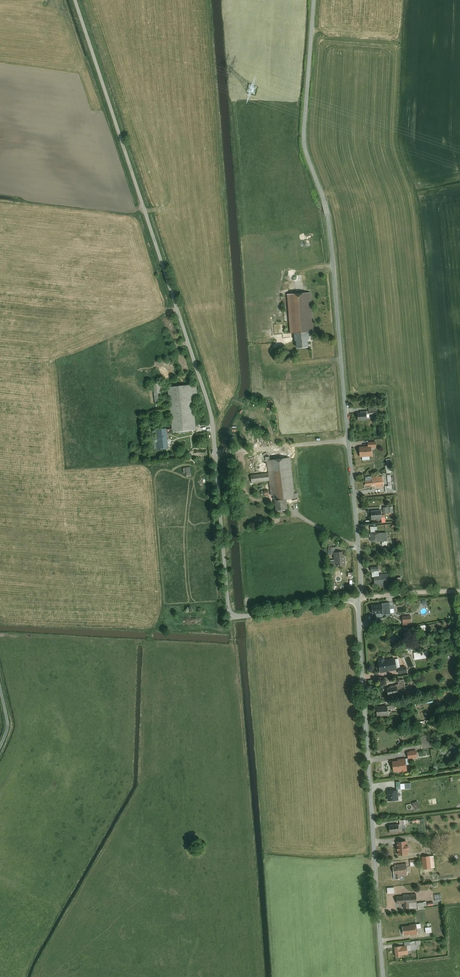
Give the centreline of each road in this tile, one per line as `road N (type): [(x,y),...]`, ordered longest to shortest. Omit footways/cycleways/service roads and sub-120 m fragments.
road 1 (unclassified): [(76,0),(211,416),(230,617),(359,599)]
road 2 (unclassified): [(314,0),(304,135),(331,234),(359,599)]
road 3 (unclassified): [(359,599),(384,976)]

